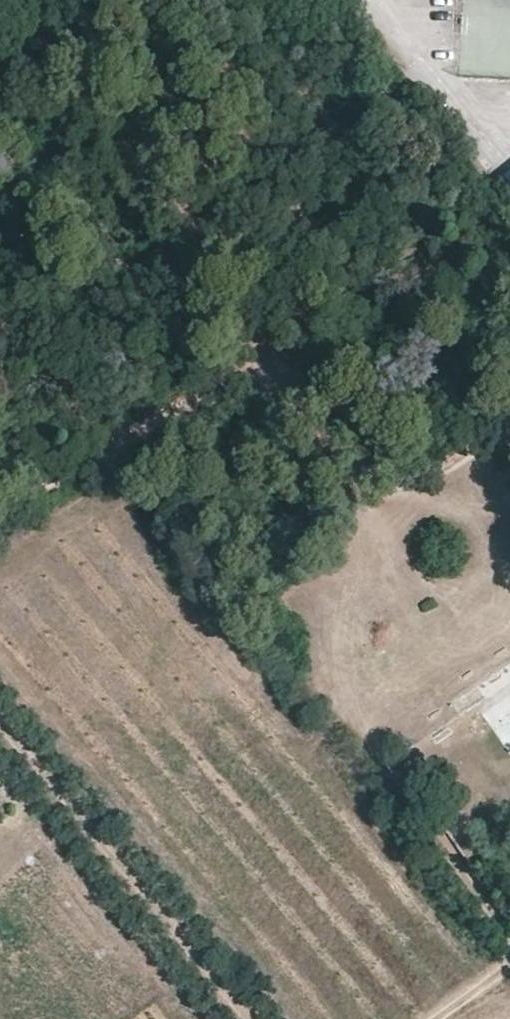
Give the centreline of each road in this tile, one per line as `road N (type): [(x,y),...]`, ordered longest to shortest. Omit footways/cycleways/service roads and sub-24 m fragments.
road 1 (track): [(0,726),(247,1018)]
road 2 (track): [(289,355),(0,516)]

